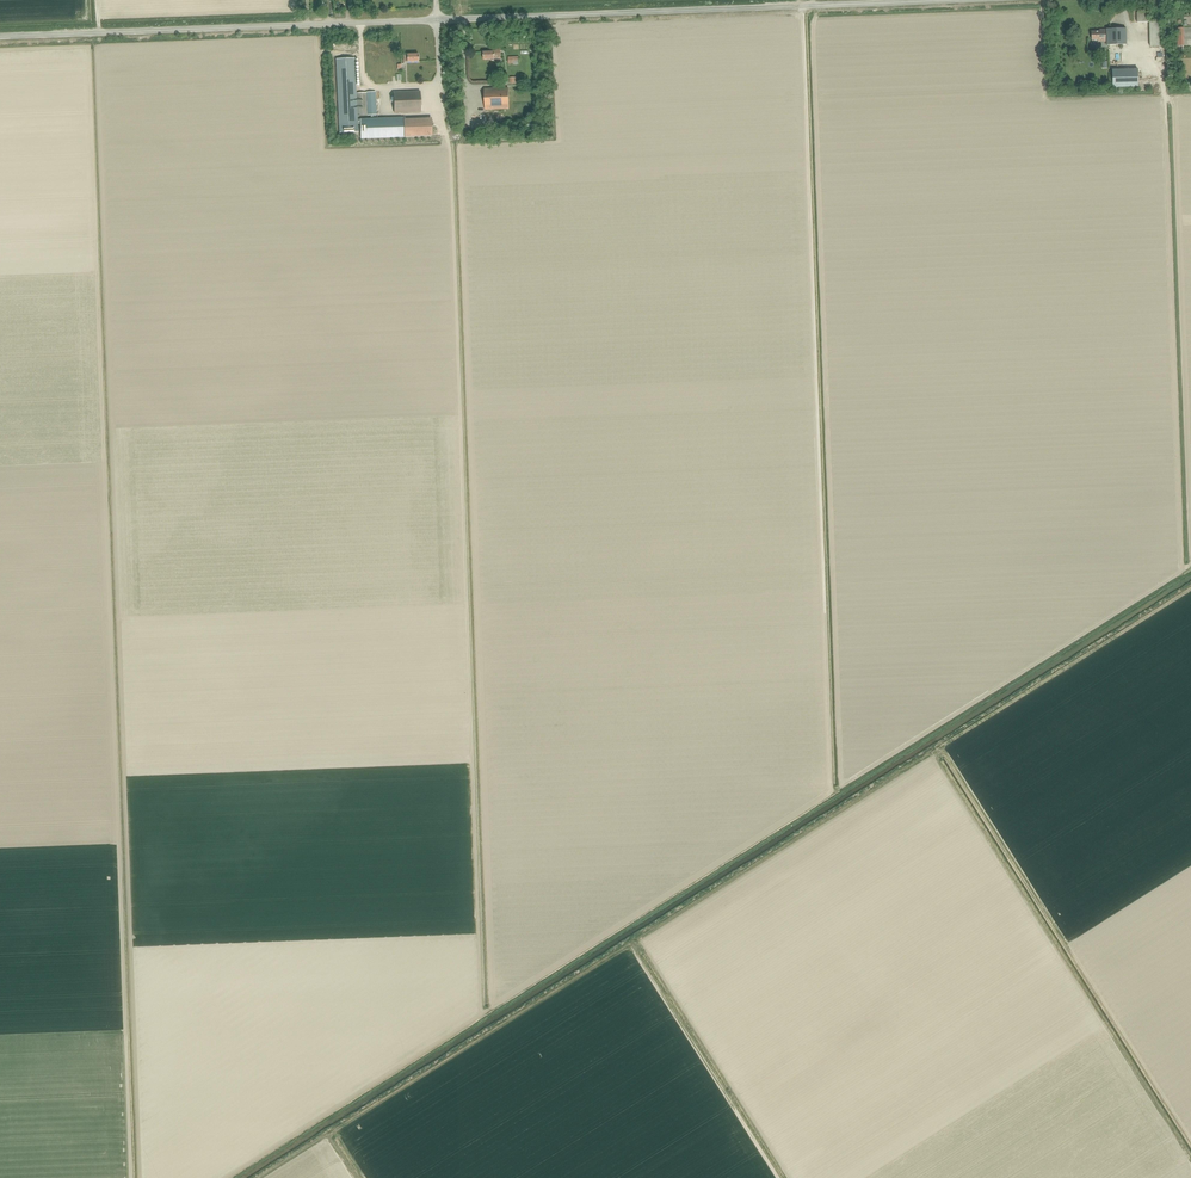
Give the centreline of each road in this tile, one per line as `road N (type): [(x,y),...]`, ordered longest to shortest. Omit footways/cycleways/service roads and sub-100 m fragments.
road 1 (unclassified): [(963,0),(0,37)]

